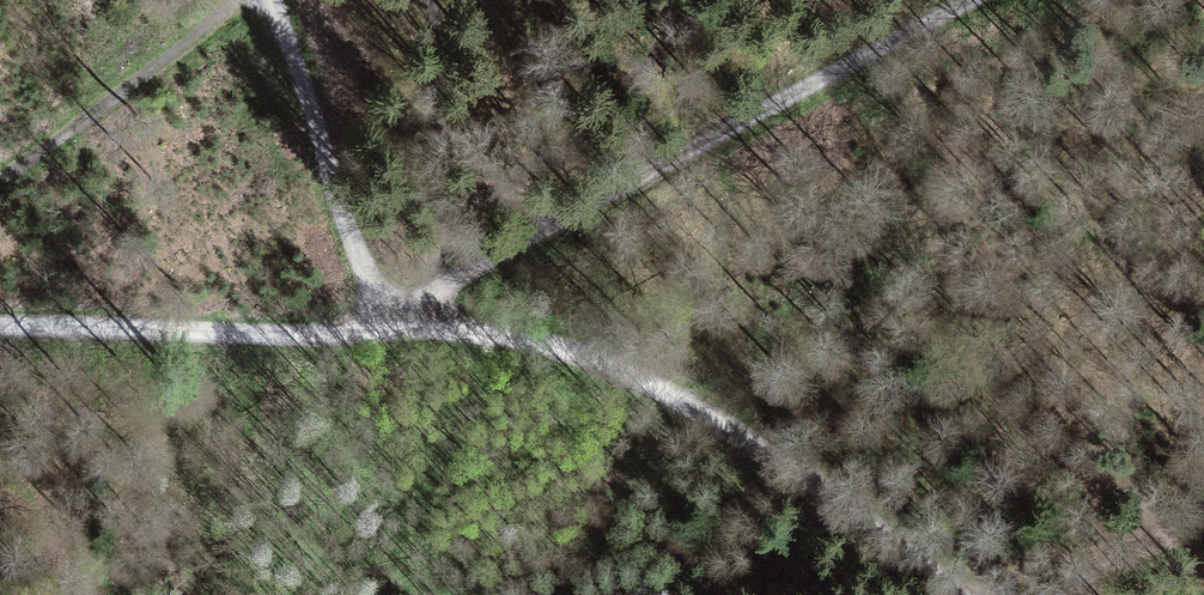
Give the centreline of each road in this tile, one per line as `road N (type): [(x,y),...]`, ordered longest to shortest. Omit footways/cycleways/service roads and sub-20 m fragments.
road 1 (track): [(981,0),(377,322)]
road 2 (track): [(956,594),(733,435),(580,356),(464,328),(377,322)]
road 3 (track): [(377,322),(356,330),(0,333)]
road 4 (track): [(276,0),(377,322)]
road 5 (track): [(1075,594),(1203,526)]

